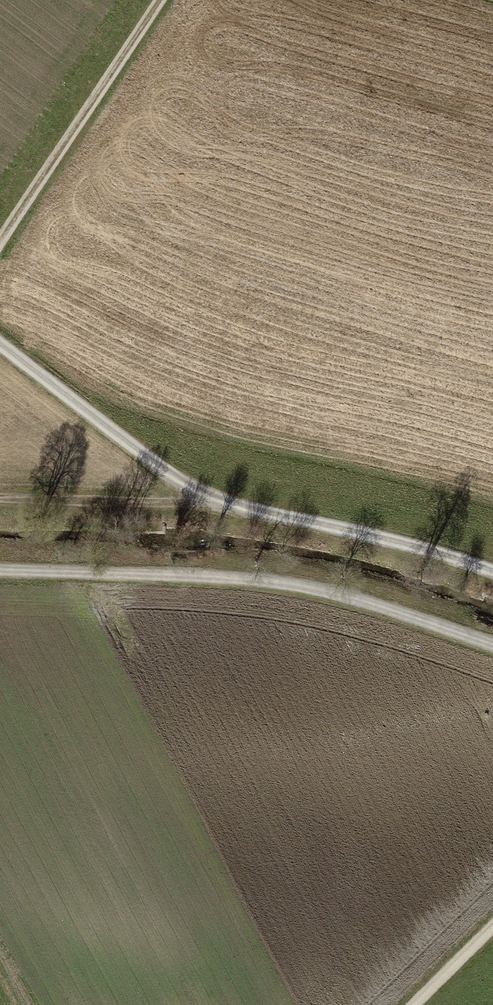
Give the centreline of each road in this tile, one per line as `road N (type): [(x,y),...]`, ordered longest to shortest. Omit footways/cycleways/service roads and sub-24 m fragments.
road 1 (track): [(492,572),(196,491),(0,344)]
road 2 (track): [(0,571),(282,583),(492,646)]
road 3 (track): [(0,242),(160,0)]
road 4 (track): [(0,495),(227,503)]

